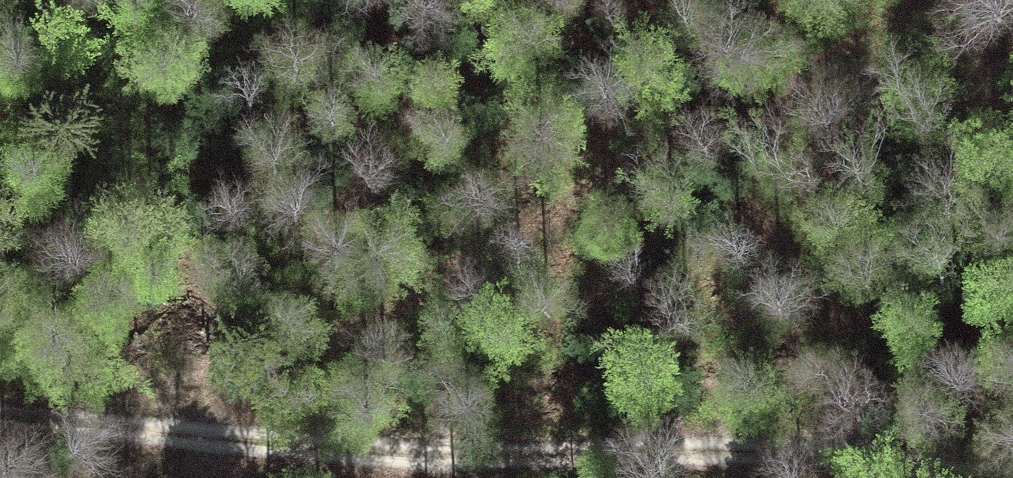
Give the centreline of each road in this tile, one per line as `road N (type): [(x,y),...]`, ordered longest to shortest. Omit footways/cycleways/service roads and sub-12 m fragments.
road 1 (track): [(965,477),(815,457),(342,456),(0,415)]
road 2 (track): [(939,0),(571,194),(215,435)]

